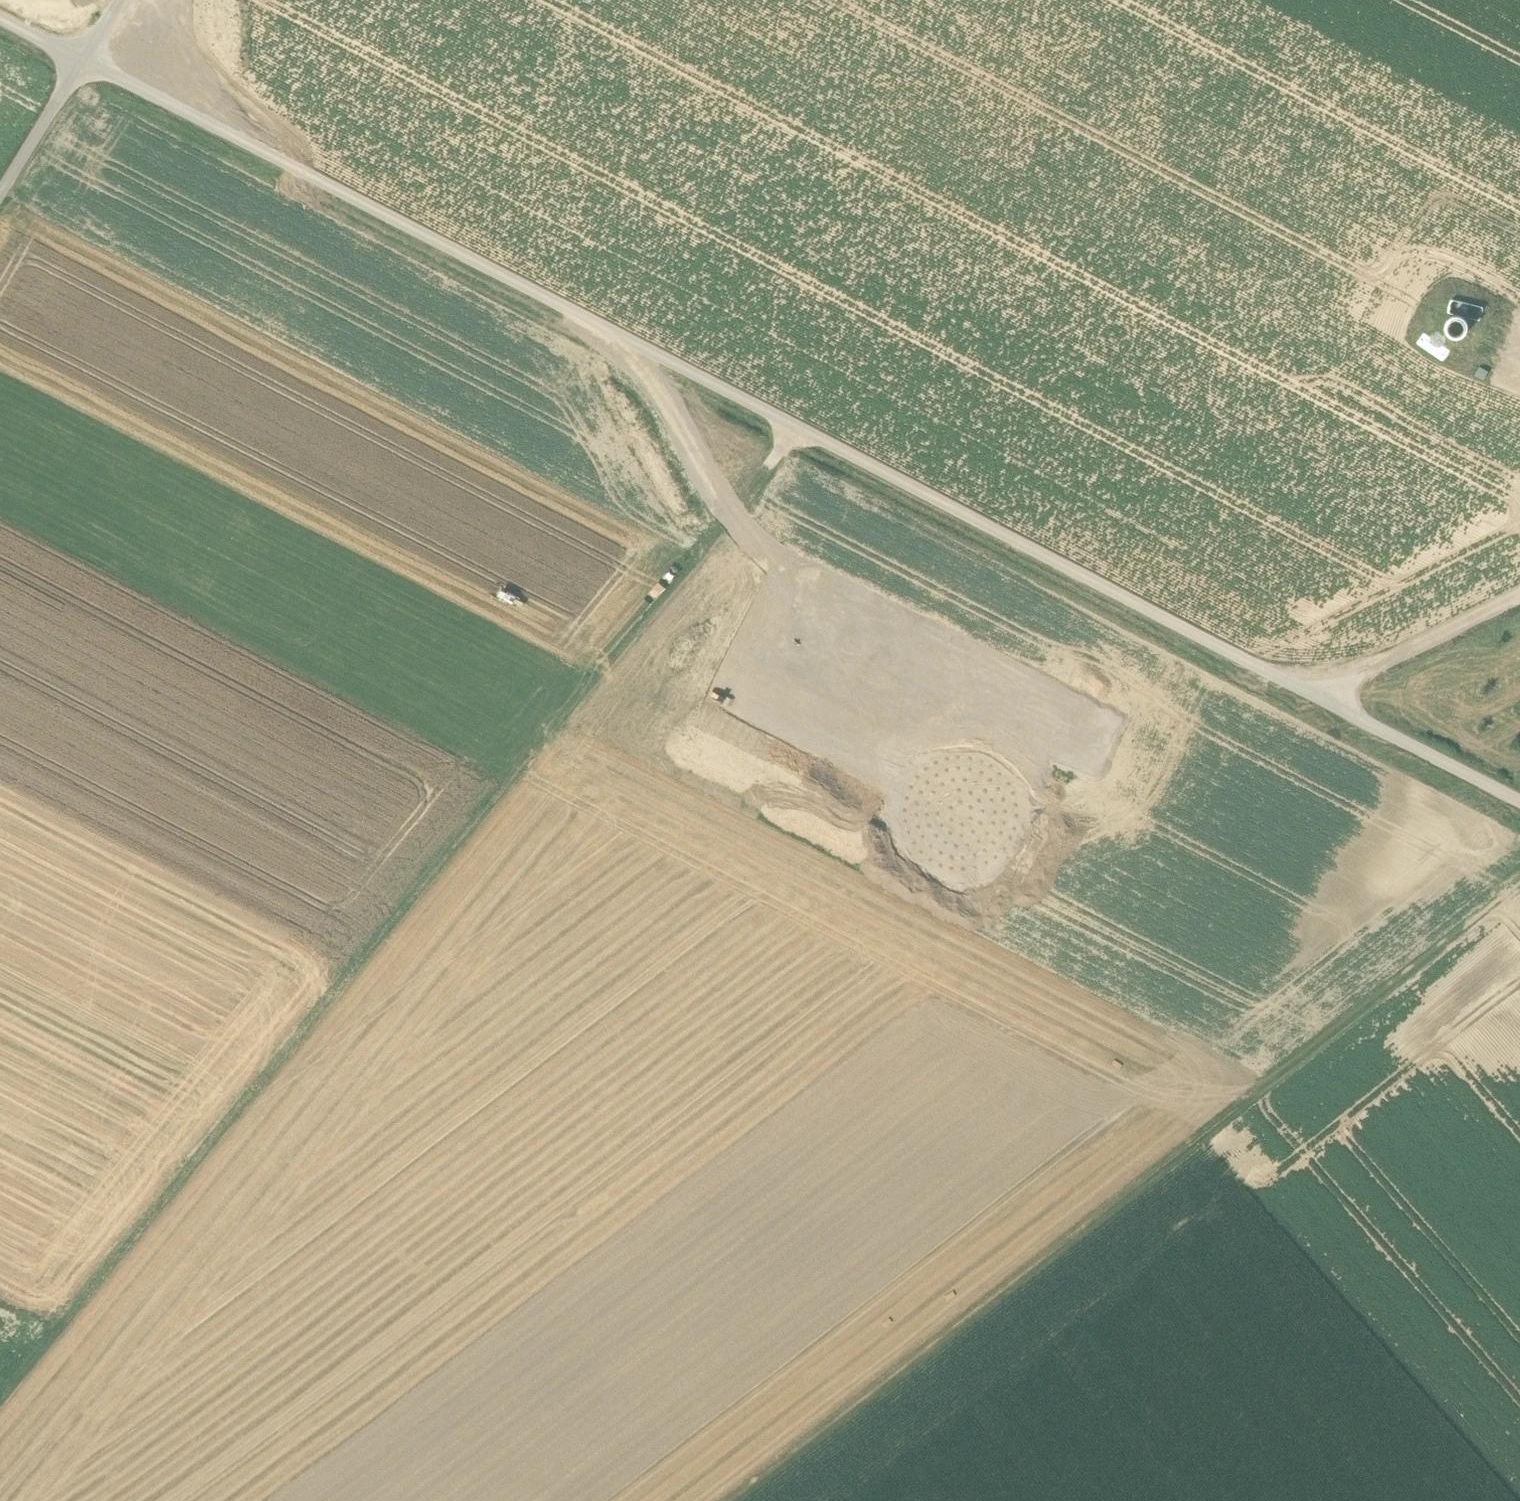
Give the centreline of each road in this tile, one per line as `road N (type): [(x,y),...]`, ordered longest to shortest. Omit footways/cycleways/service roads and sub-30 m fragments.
road 1 (track): [(1519,806),(594,320),(0,23)]
road 2 (track): [(717,1500),(1519,886)]
road 3 (track): [(0,1408),(598,676)]
road 4 (track): [(1314,704),(1519,600)]
road 5 (track): [(0,193),(121,0)]

